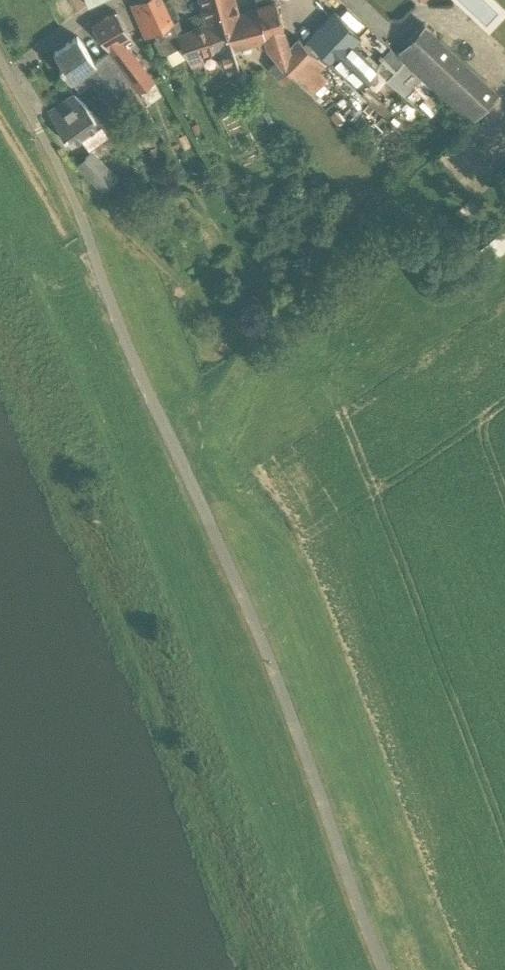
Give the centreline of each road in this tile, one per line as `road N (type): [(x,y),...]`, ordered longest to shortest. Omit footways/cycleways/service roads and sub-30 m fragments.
road 1 (track): [(106,294),(0,127)]

